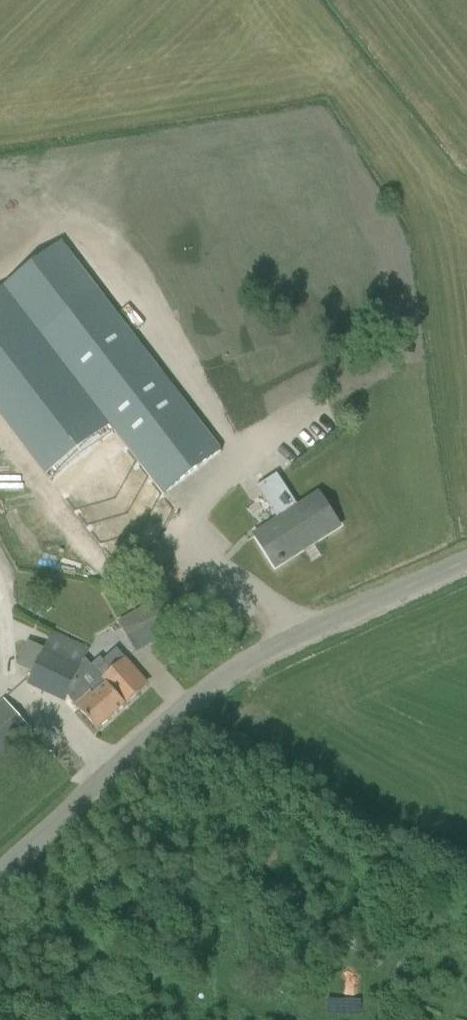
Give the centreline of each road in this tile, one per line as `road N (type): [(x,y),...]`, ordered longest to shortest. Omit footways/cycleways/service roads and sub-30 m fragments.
road 1 (unclassified): [(0,871),(227,673),(466,560)]

